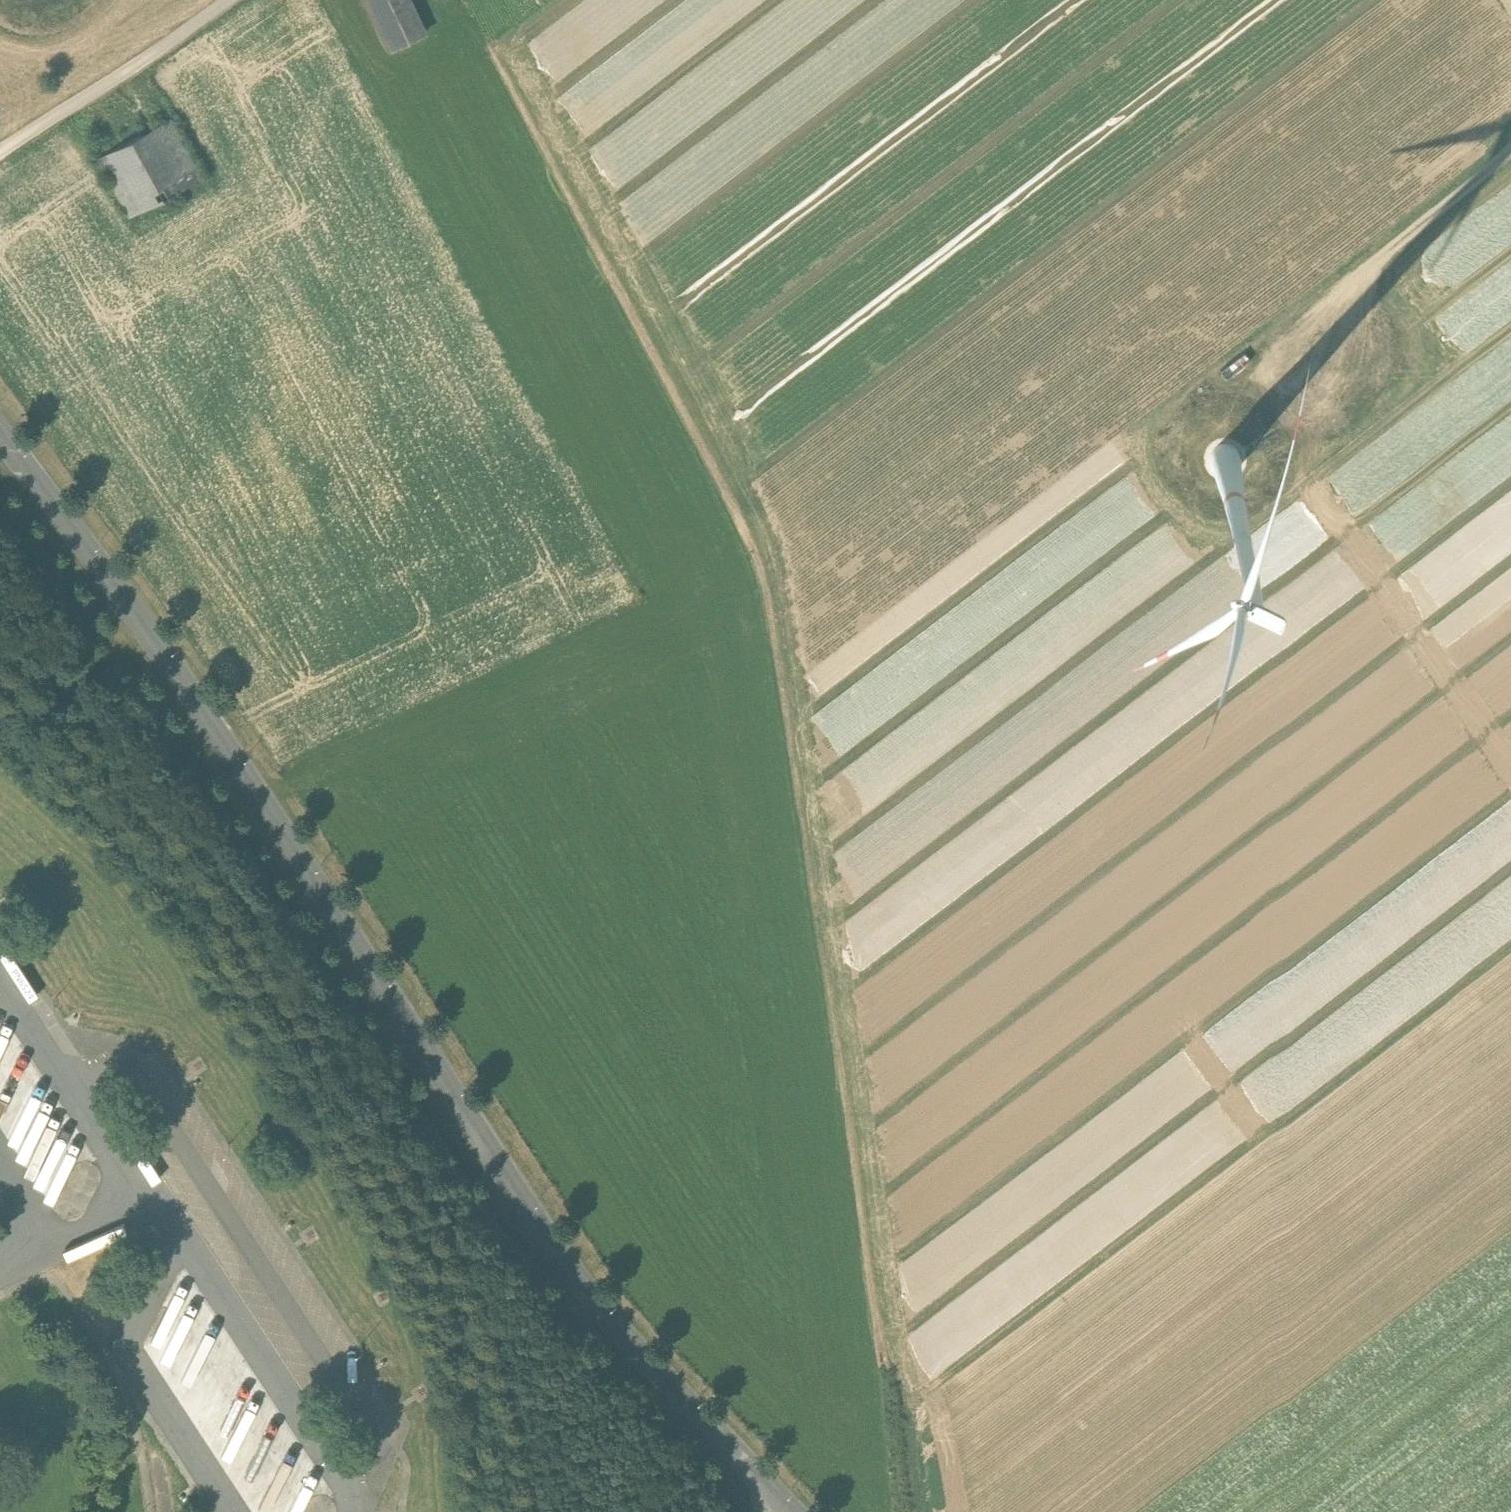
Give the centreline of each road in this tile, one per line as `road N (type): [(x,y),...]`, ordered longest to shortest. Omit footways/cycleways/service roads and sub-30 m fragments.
road 1 (tertiary): [(792,1511),(659,1374),(525,1206),(205,720),(0,440)]
road 2 (track): [(1225,376),(1510,145)]
road 3 (residential): [(229,0),(0,150)]

